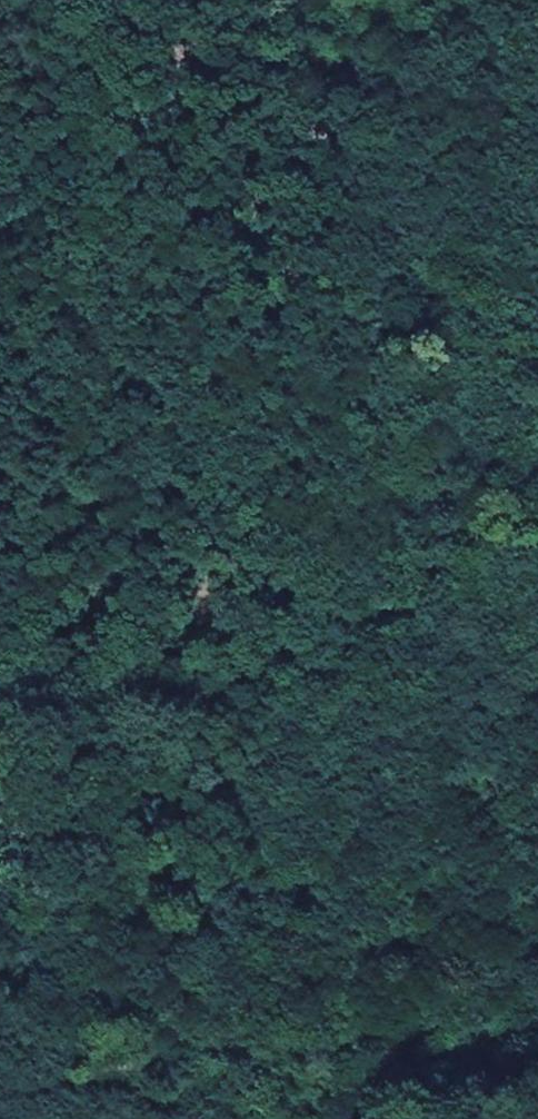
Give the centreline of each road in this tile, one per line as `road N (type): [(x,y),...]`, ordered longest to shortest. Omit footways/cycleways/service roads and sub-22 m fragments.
road 1 (track): [(298,0),(449,599),(0,703)]

